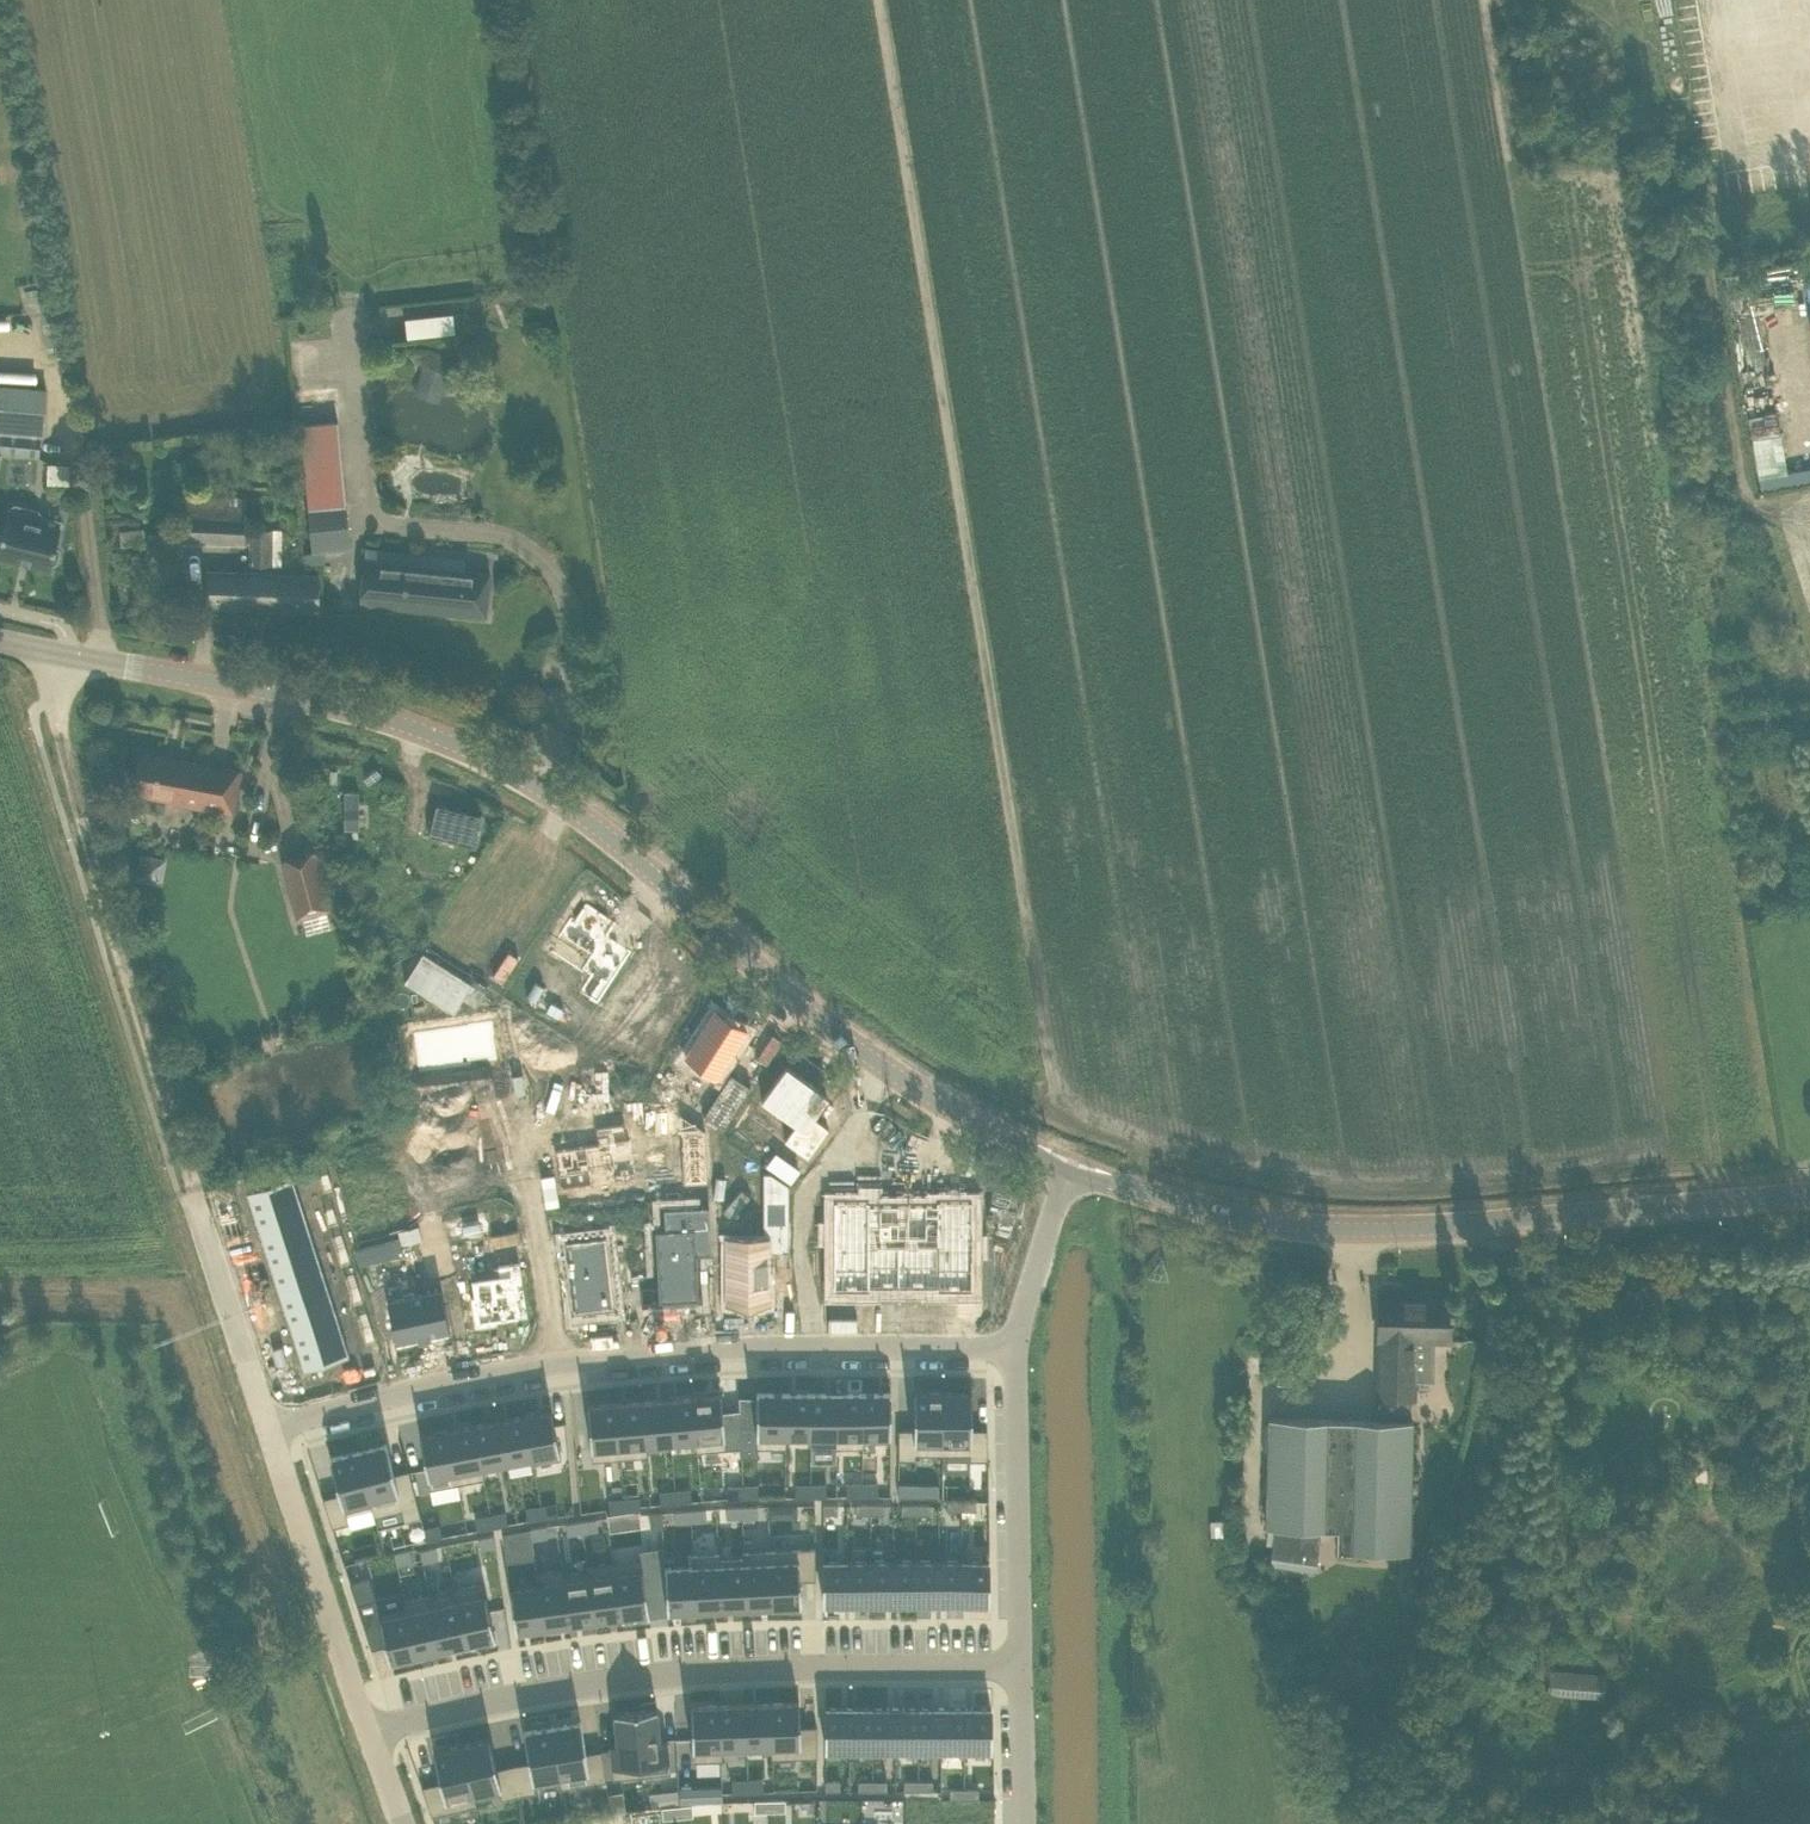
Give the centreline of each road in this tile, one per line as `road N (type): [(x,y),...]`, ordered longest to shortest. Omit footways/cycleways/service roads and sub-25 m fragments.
road 1 (tertiary): [(1070,1164),(931,1086),(594,829),(448,743),(276,692),(0,639)]
road 2 (residential): [(371,1728),(639,1675),(754,1665),(1021,1663)]
road 3 (track): [(62,655),(57,701),(66,774),(198,1203)]
road 4 (residential): [(1356,1230),(1262,1718)]
road 5 (residential): [(558,1364),(708,1349),(1014,1347)]
road 6 (tertiary): [(1809,1195),(1356,1230)]
road 7 (residential): [(371,1728),(266,1423)]
road 8 (residential): [(1021,1663),(1014,1347)]
road 9 (residential): [(266,1423),(558,1364)]
road 10 (tertiary): [(1356,1230),(1222,1211),(1070,1164)]
road 11 (residential): [(558,1364),(517,1129)]
road 12 (residential): [(266,1423),(198,1203)]
road 13 (residential): [(1014,1347),(1070,1164)]
road 14 (residential): [(1024,1823),(1021,1663)]

